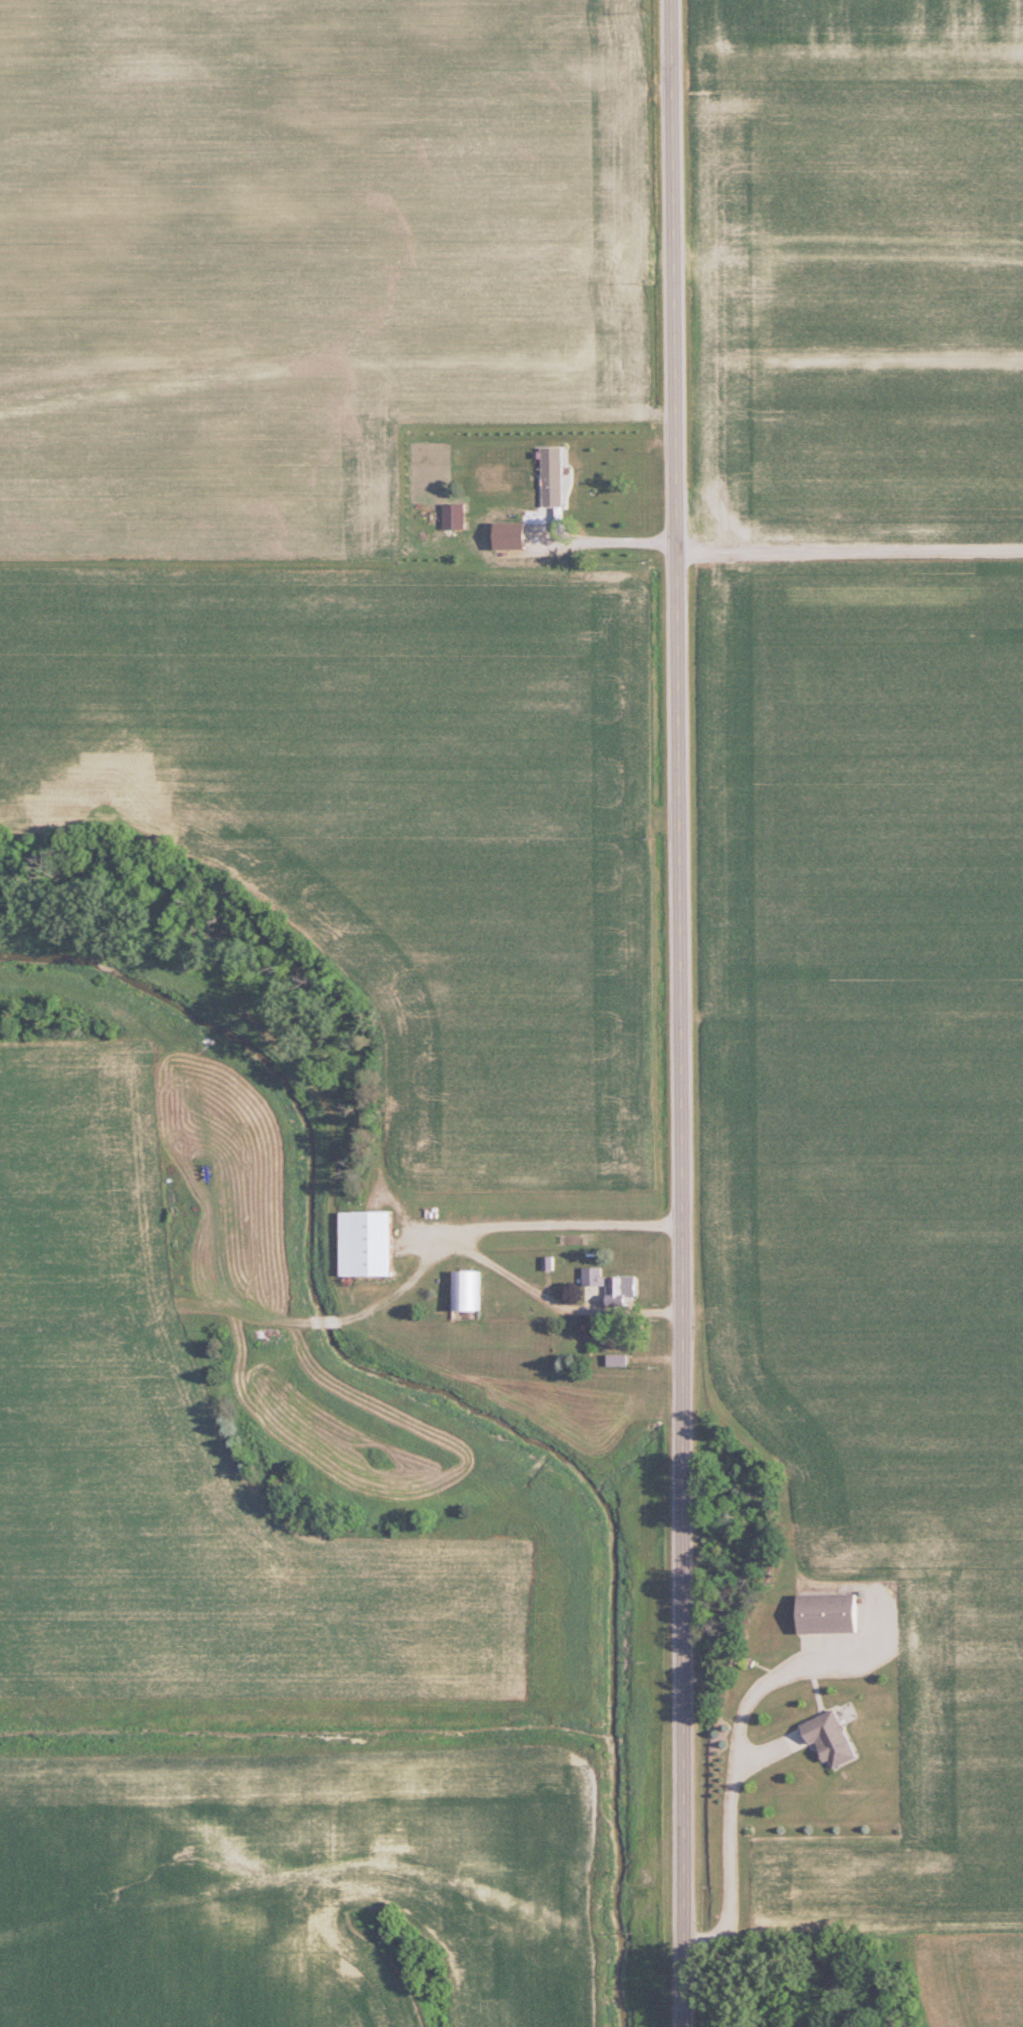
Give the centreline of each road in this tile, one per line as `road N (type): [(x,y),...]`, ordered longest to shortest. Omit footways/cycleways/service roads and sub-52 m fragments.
road 1 (residential): [(684,2026),(672,0)]

